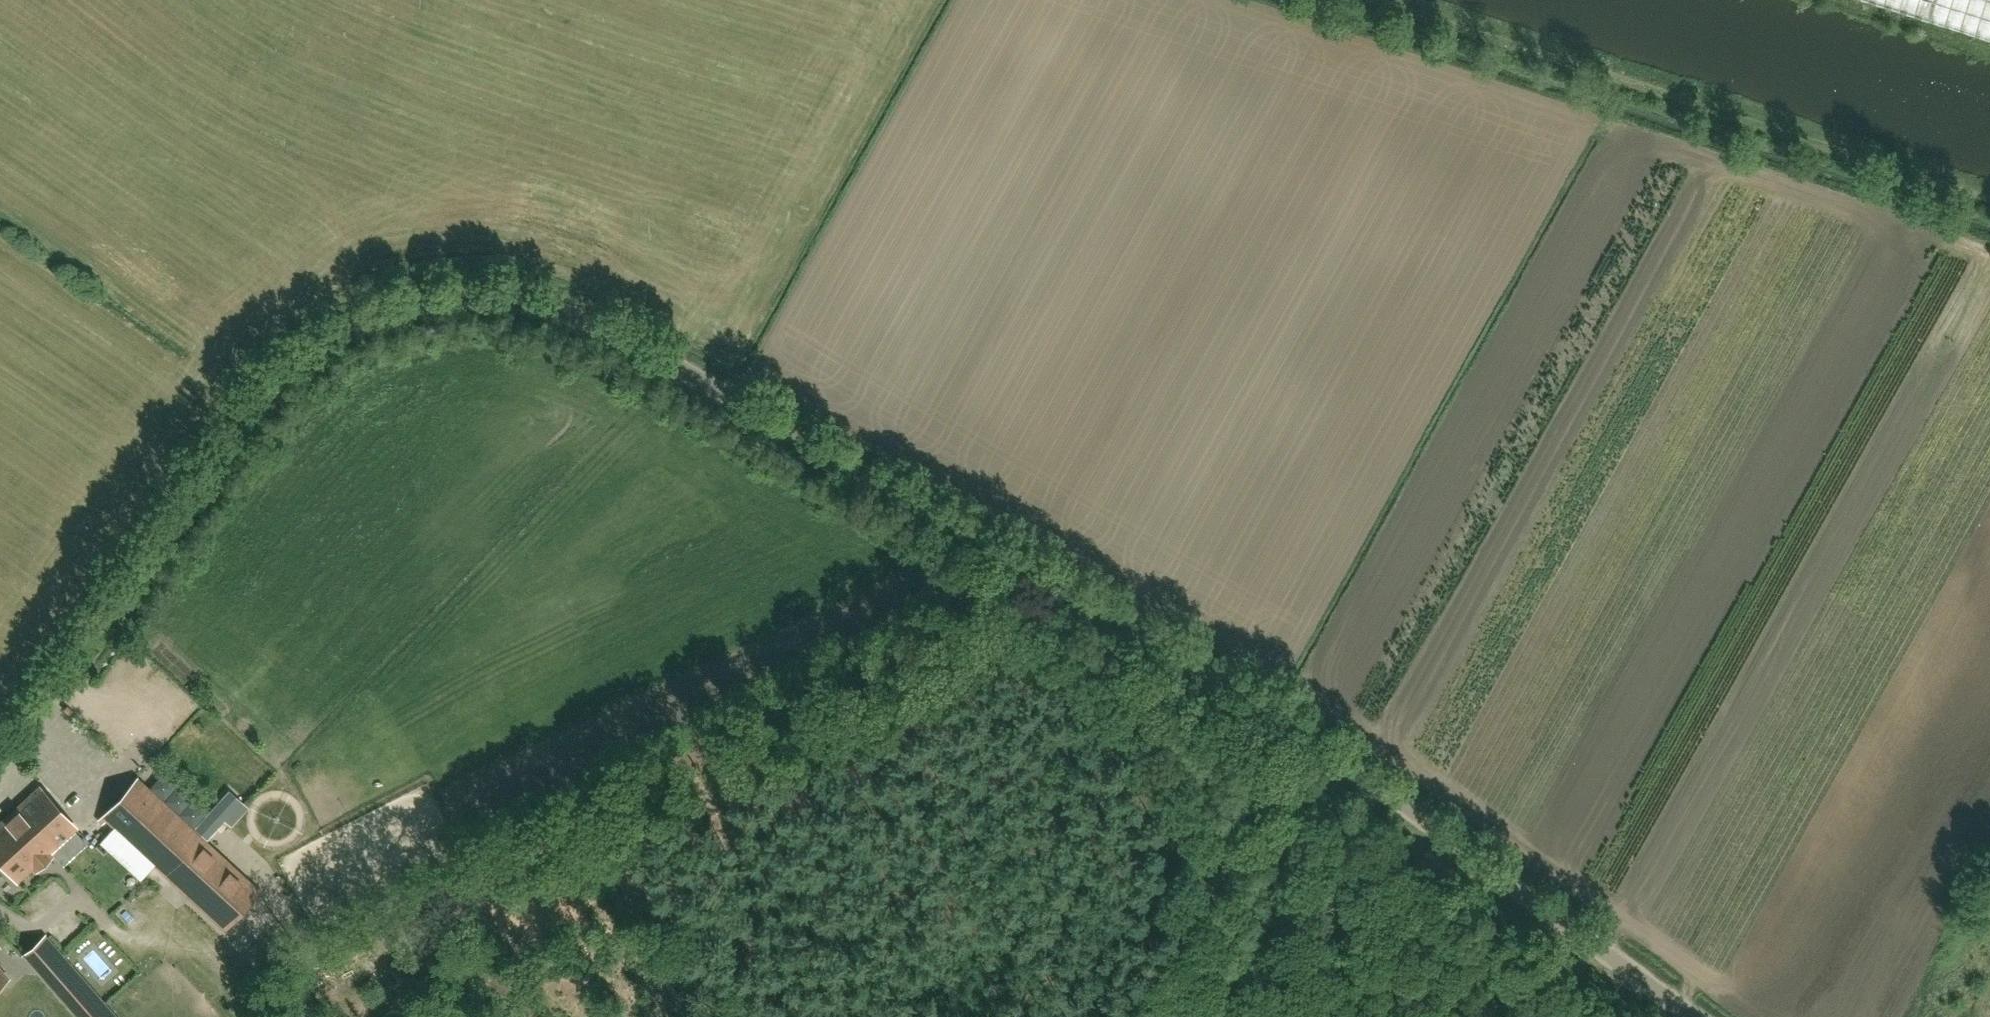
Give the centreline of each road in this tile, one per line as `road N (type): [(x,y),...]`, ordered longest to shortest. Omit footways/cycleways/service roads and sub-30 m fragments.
road 1 (residential): [(1684,1016),(1280,717),(628,340),(549,309),(459,306),(376,323),(296,370),(0,755)]
road 2 (track): [(1989,185),(1404,0)]

